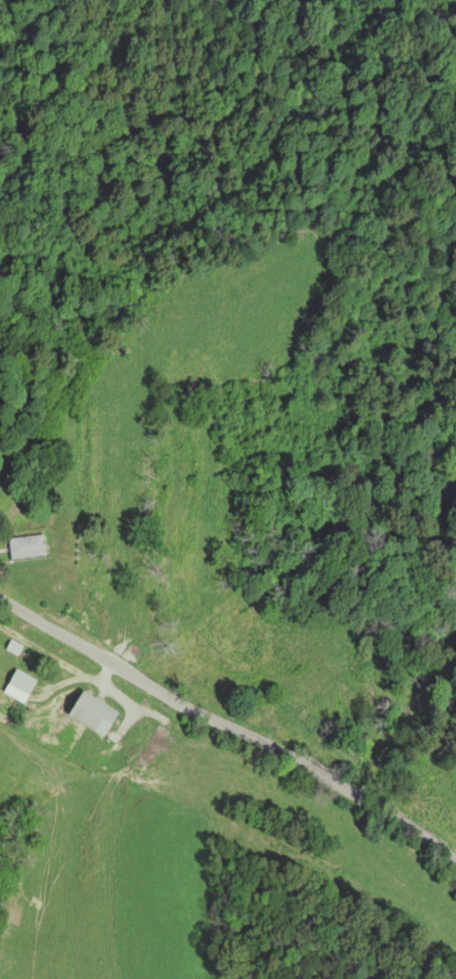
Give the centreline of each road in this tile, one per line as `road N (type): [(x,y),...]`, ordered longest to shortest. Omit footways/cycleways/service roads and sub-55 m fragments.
road 1 (tertiary): [(455,864),(381,813),(0,601)]

